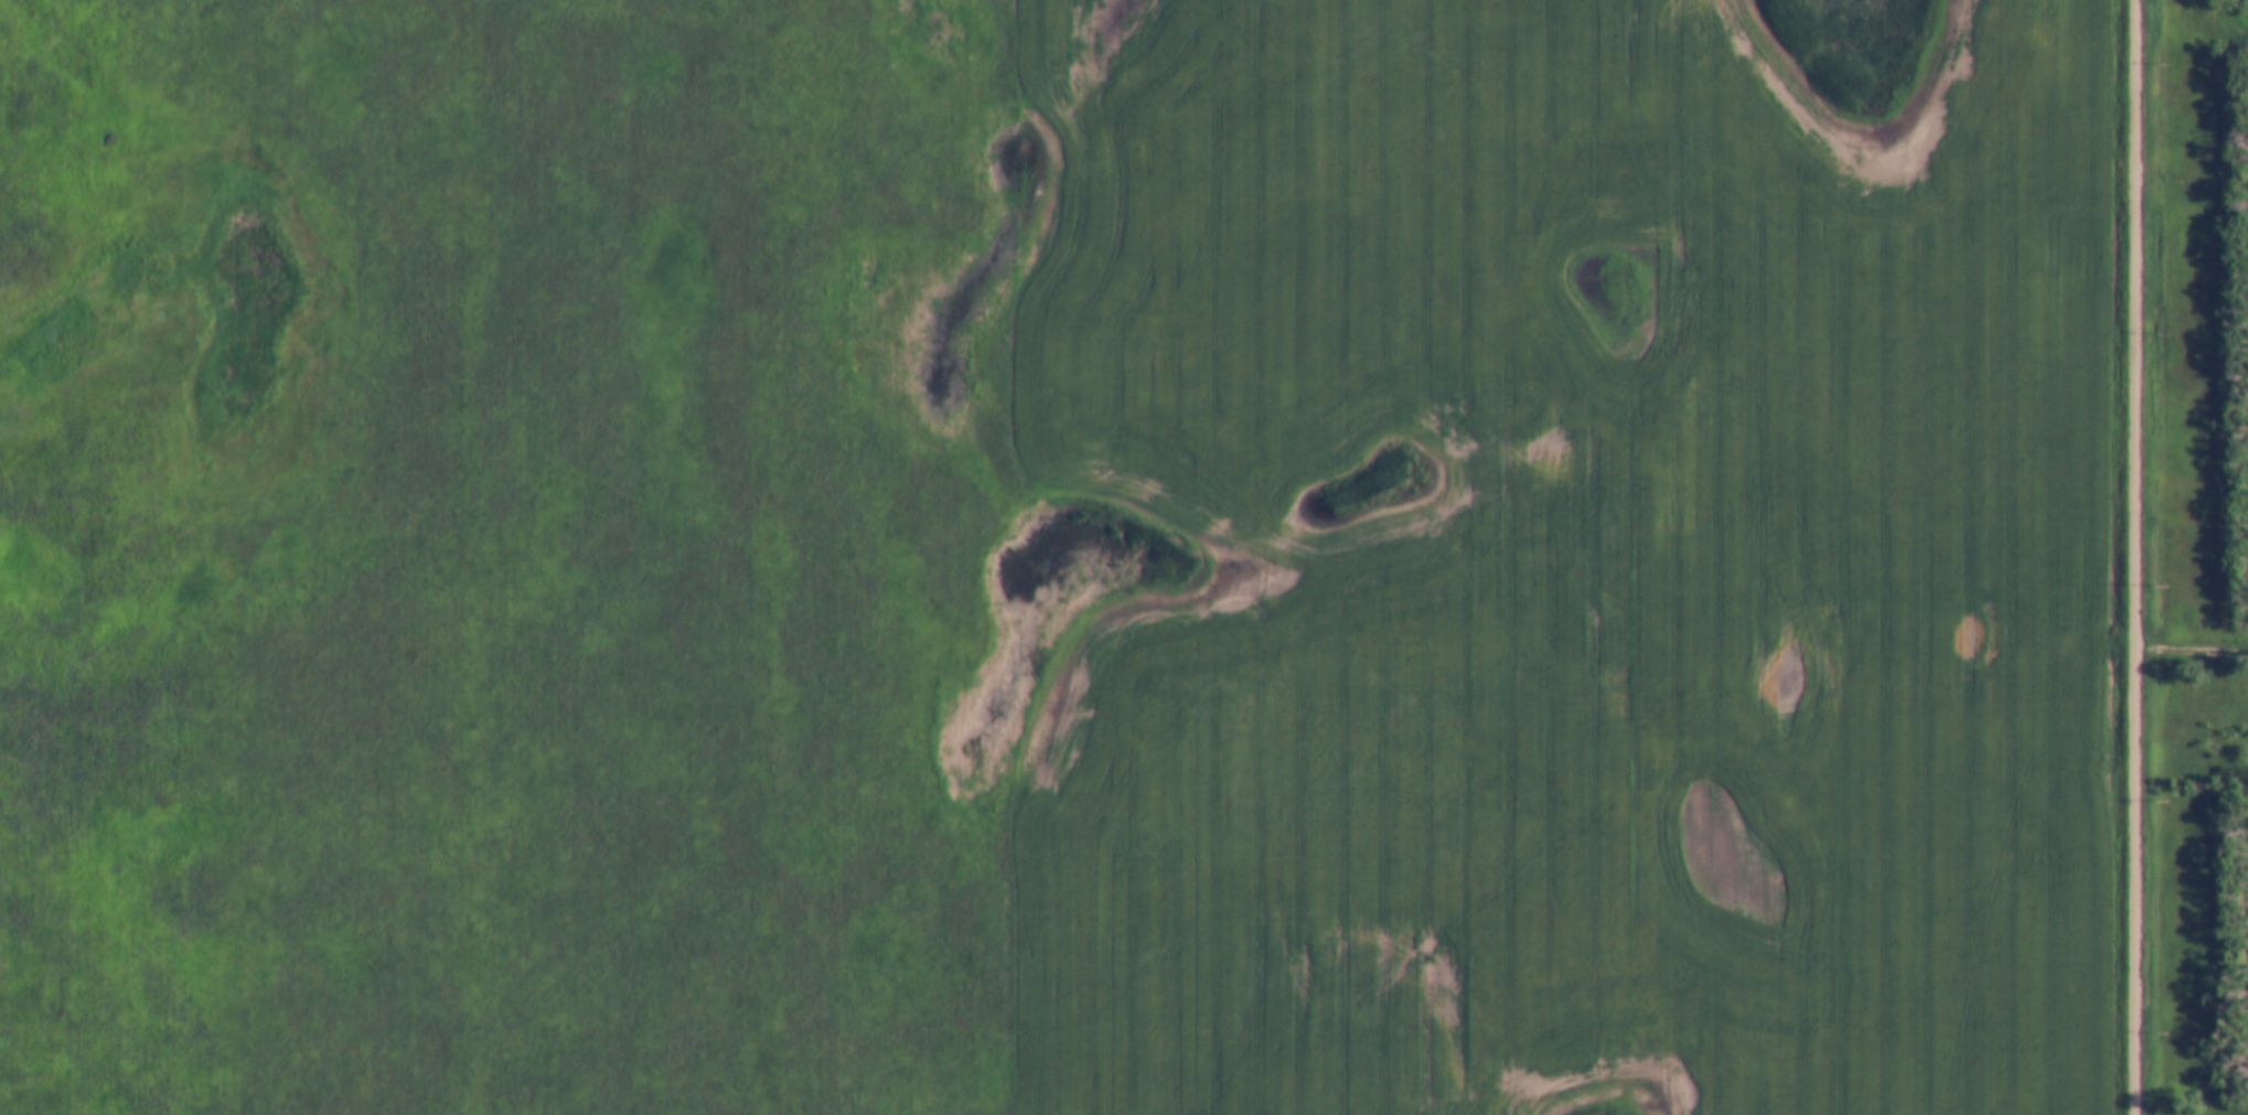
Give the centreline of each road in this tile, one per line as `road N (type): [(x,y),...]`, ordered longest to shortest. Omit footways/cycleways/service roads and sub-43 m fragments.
road 1 (residential): [(2135,1114),(2136,0)]

